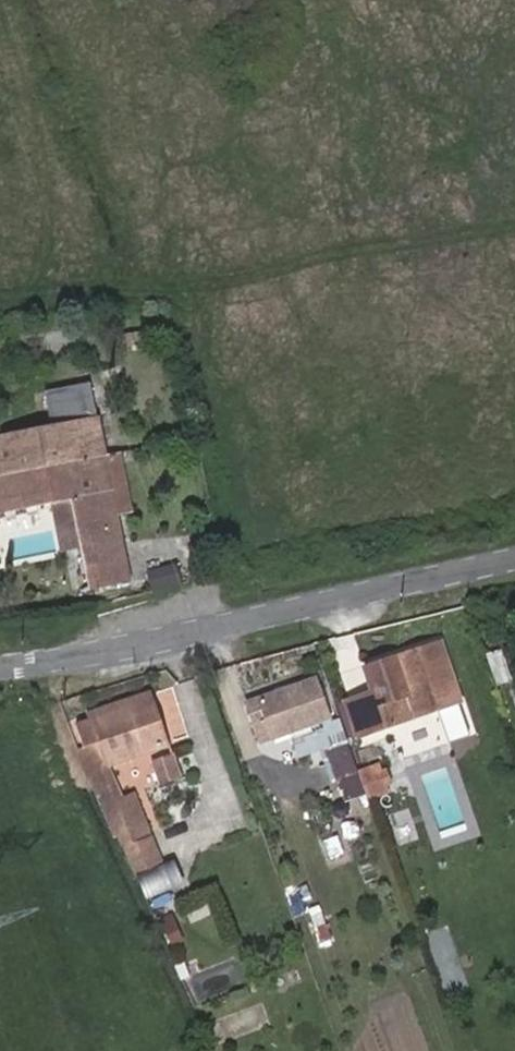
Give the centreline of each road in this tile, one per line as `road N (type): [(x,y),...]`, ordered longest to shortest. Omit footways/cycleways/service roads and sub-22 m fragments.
road 1 (tertiary): [(514,559),(0,667)]

